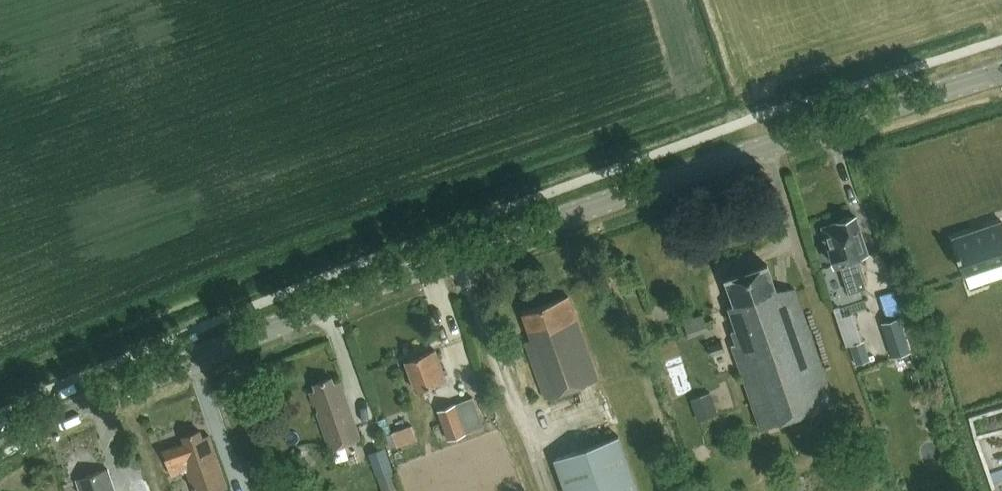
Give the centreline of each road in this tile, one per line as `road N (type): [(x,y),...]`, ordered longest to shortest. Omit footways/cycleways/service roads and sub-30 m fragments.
road 1 (tertiary): [(0,451),(49,422),(427,269),(1001,74)]
road 2 (track): [(809,286),(871,456)]

